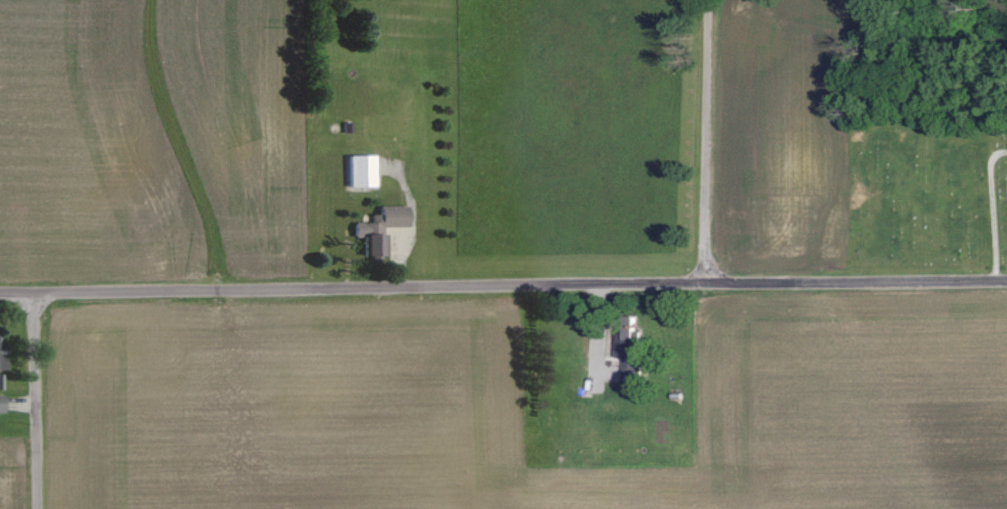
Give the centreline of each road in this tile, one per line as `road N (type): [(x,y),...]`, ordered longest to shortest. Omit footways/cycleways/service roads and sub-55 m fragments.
road 1 (residential): [(39,302),(1006,285)]
road 2 (residential): [(717,0),(709,288)]
road 3 (residential): [(39,302),(40,508)]

